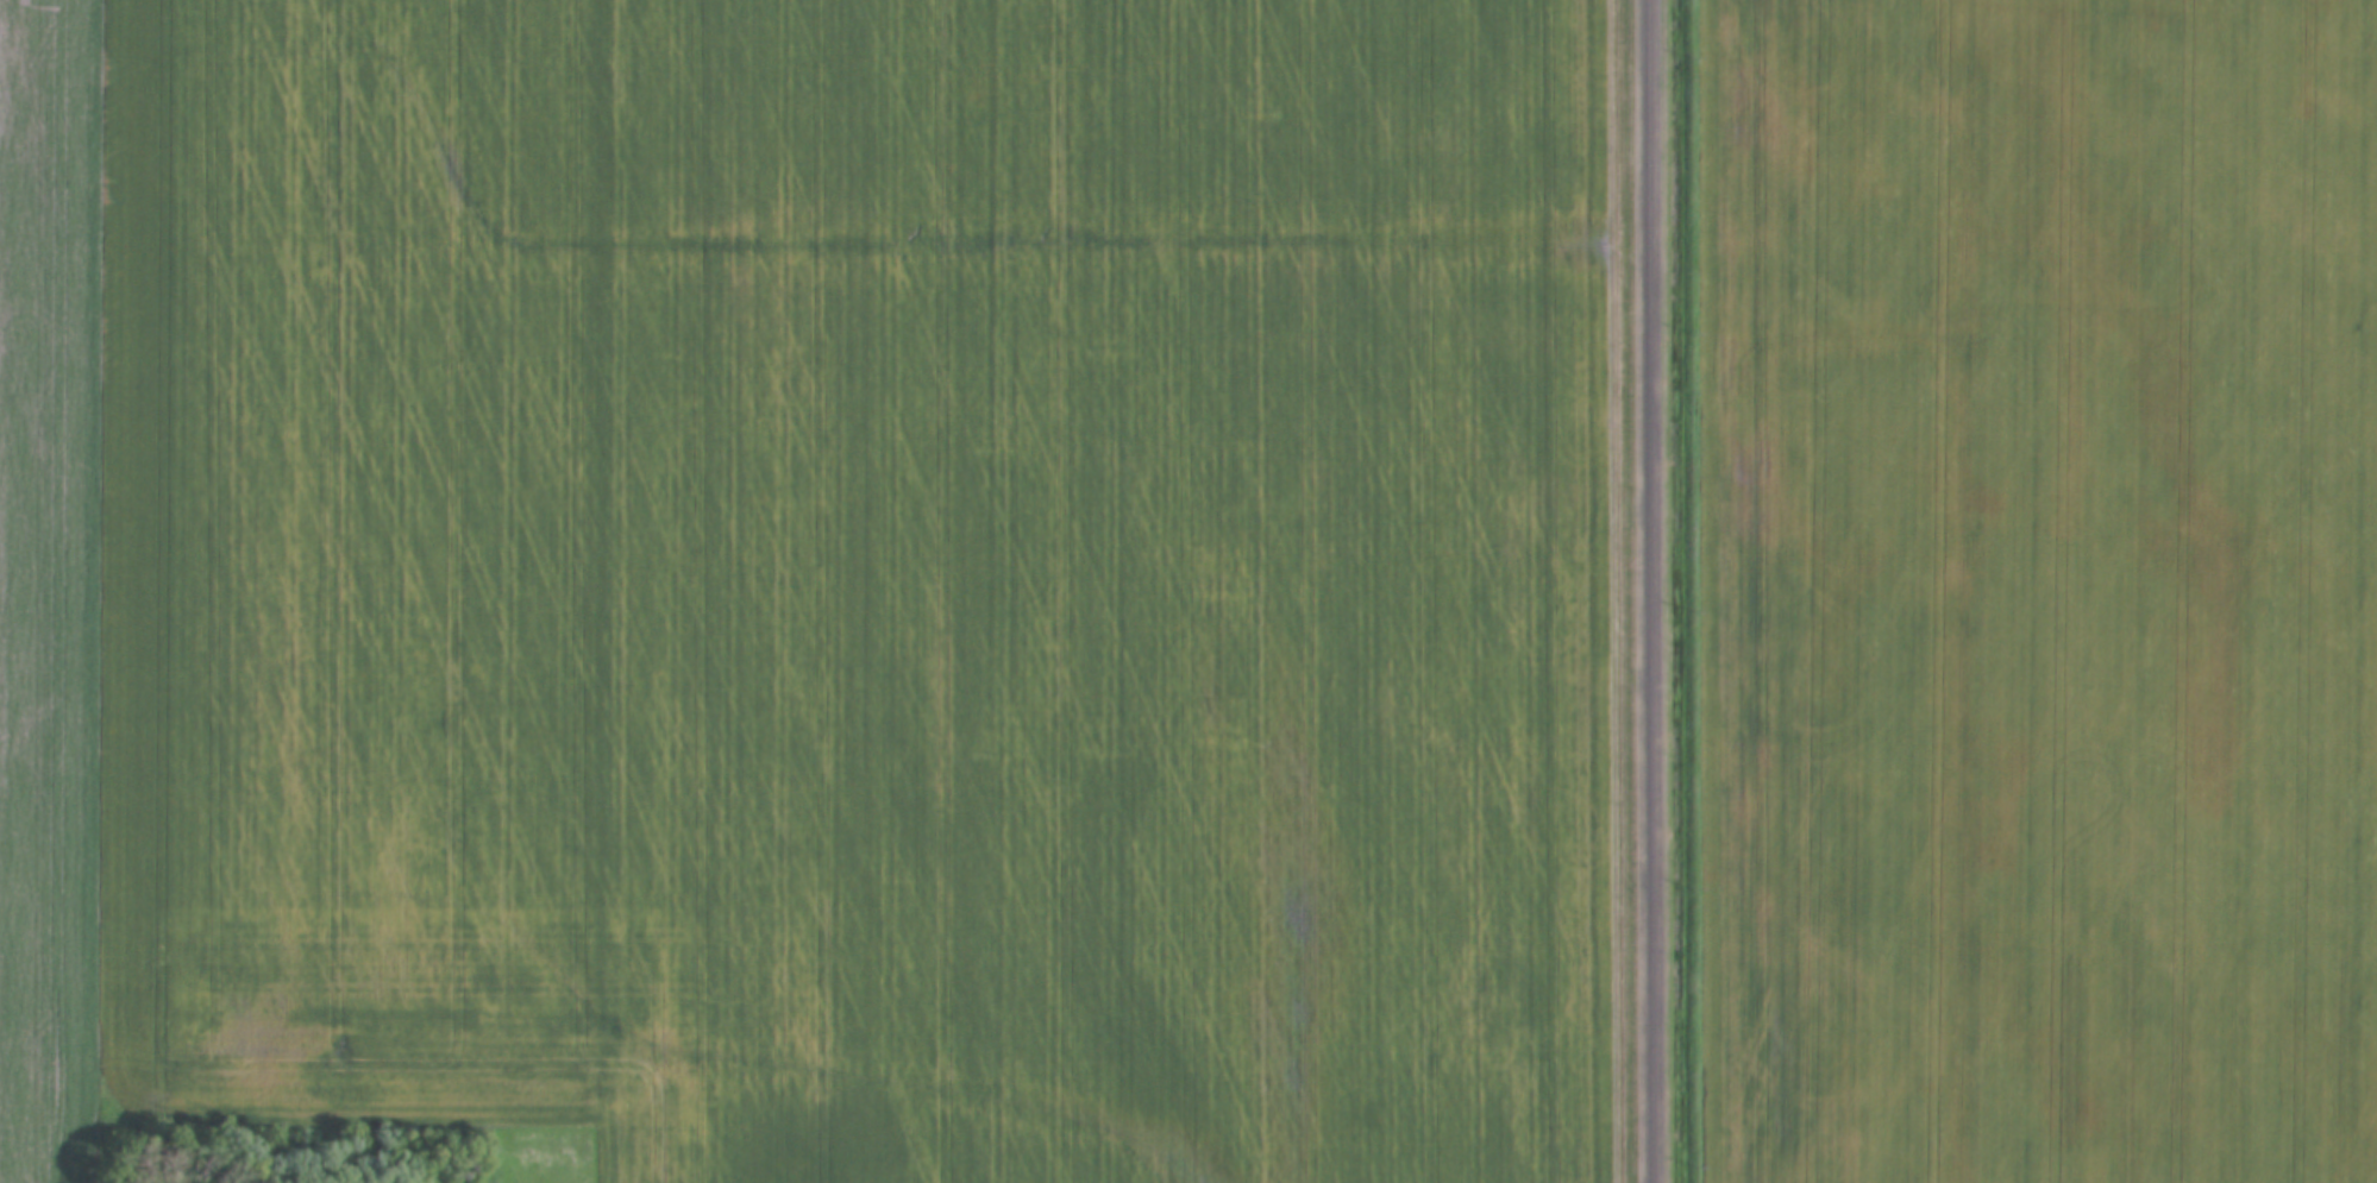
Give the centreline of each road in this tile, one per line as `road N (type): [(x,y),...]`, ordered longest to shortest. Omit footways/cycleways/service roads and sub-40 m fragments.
road 1 (track): [(1653,1182),(1649,0)]

